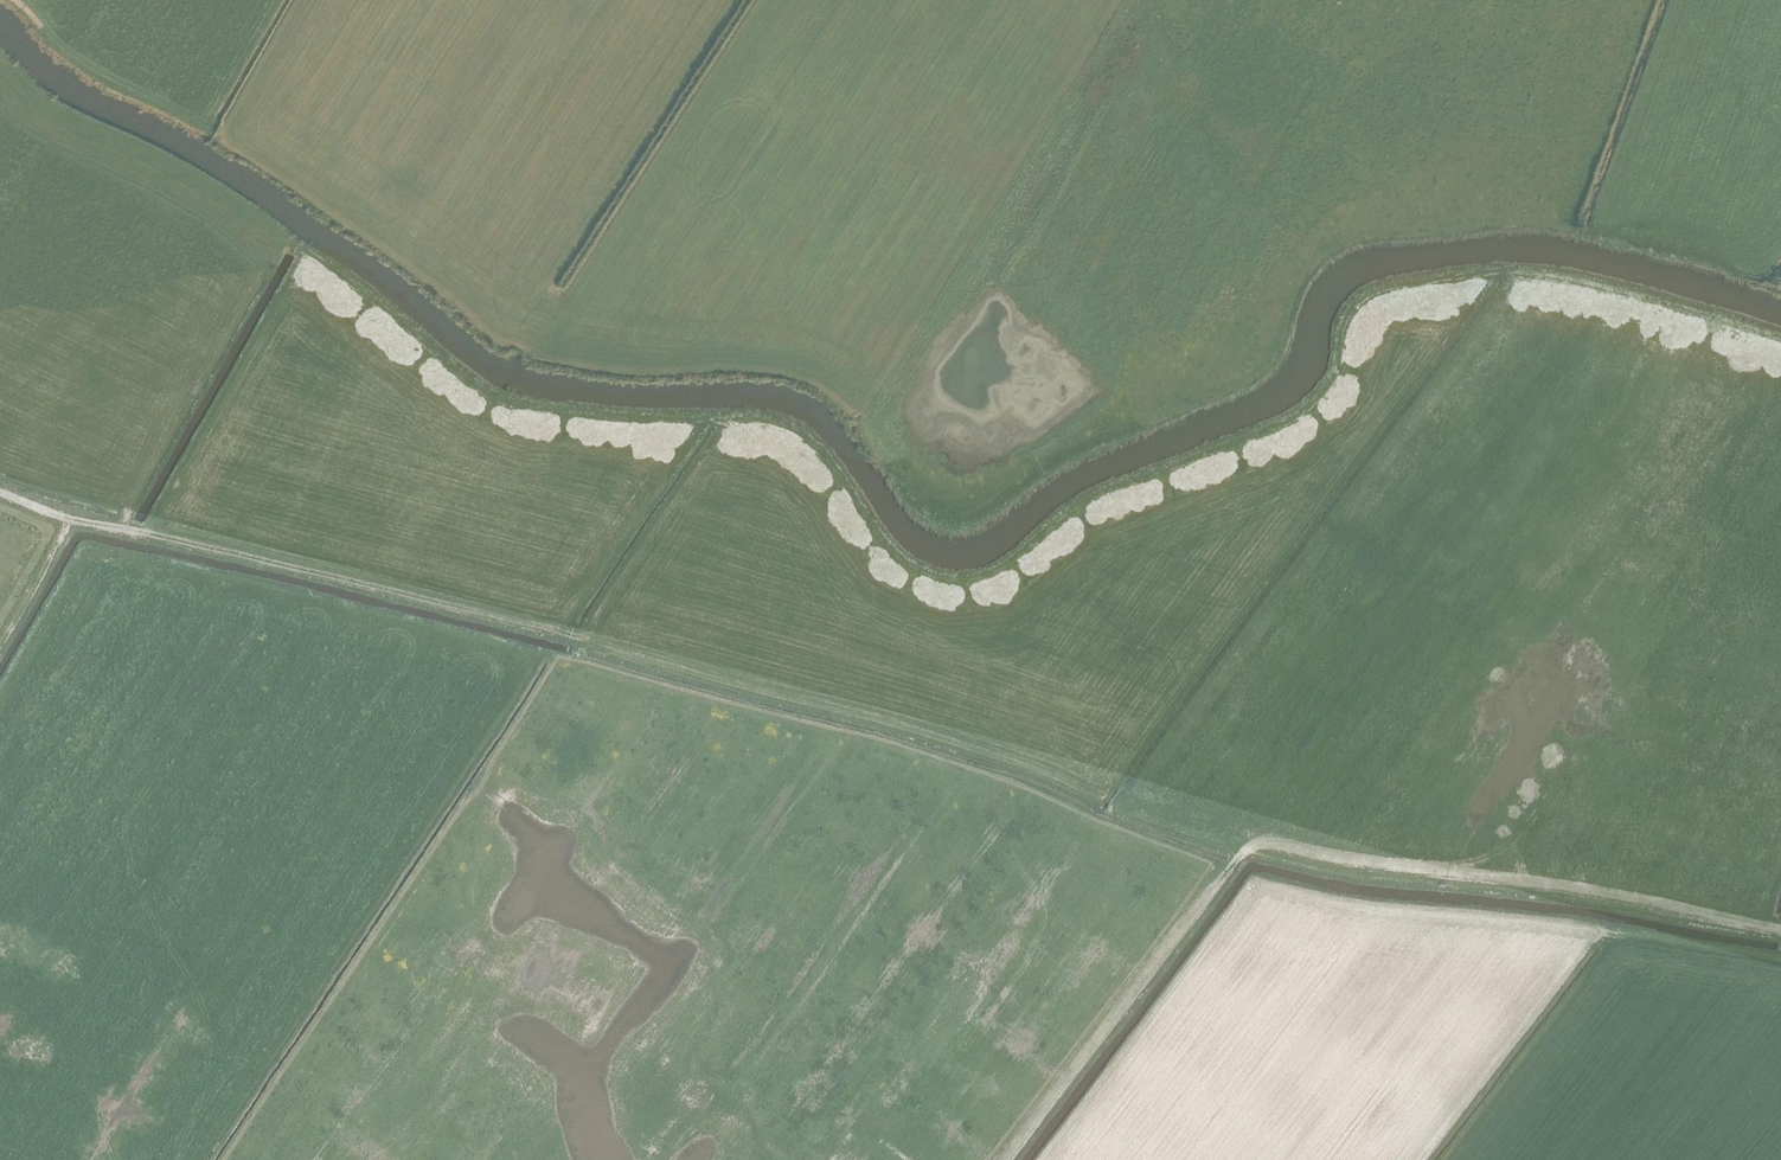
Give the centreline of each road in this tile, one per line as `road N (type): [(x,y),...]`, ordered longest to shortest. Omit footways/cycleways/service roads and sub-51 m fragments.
road 1 (track): [(0,492),(66,516),(568,634)]

